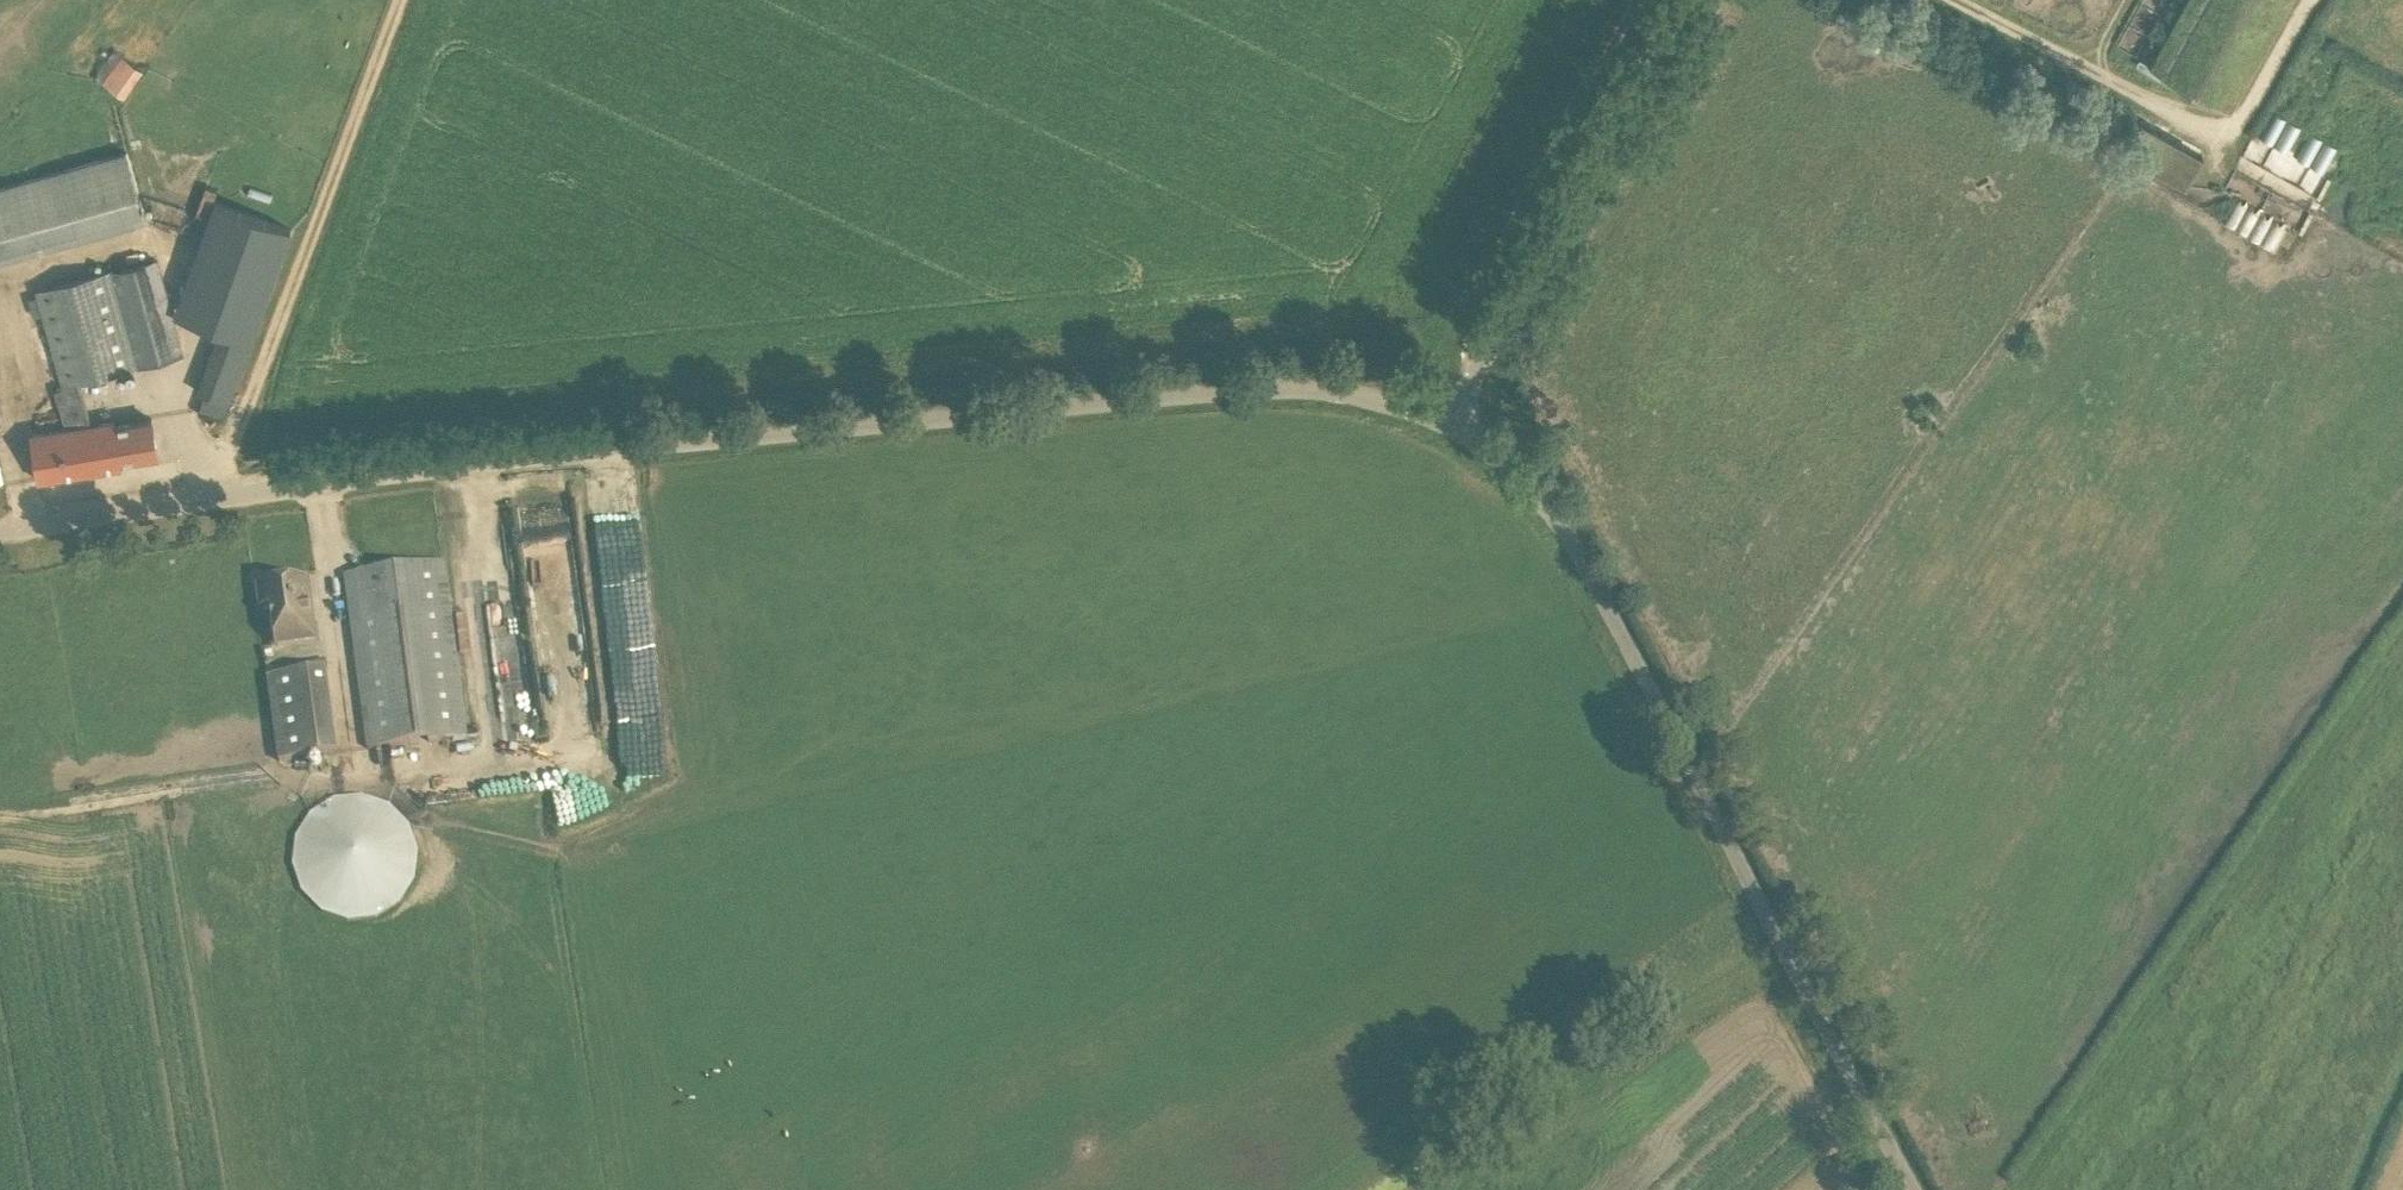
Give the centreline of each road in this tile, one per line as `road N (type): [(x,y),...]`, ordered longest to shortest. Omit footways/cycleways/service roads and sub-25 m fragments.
road 1 (unclassified): [(0,526),(948,409),(1318,385),(1395,395),(1445,416)]
road 2 (unclassified): [(1922,1189),(1566,526),(1529,474),(1445,416)]
road 3 (track): [(2318,0),(2245,137),(2231,143),(2197,135),(1918,0)]
road 4 (unclassified): [(1445,416),(1679,0)]

